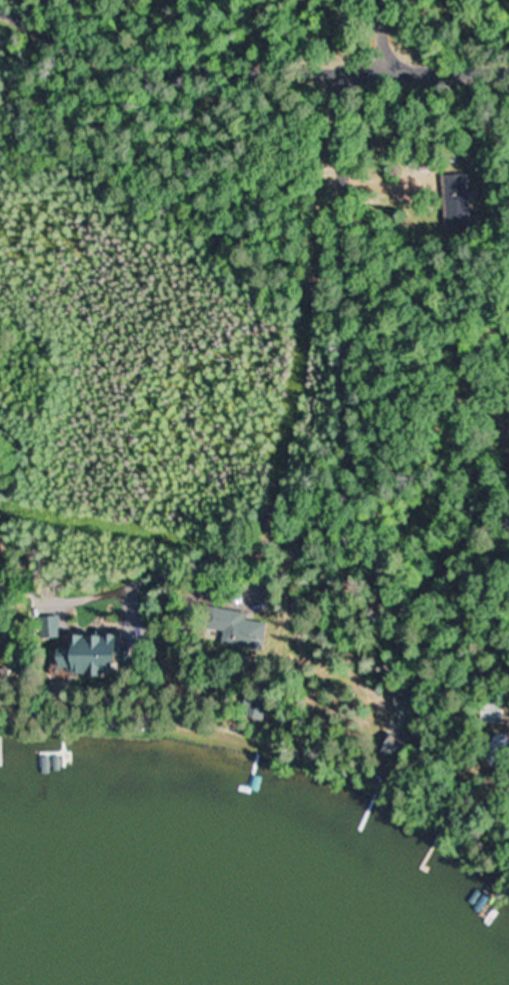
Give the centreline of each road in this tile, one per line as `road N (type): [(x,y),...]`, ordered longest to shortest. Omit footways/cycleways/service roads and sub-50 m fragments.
road 1 (residential): [(345,70),(342,189),(356,370),(349,449),(308,543)]
road 2 (residential): [(345,70),(253,72),(114,59),(4,0)]
road 3 (residential): [(508,69),(345,70)]

